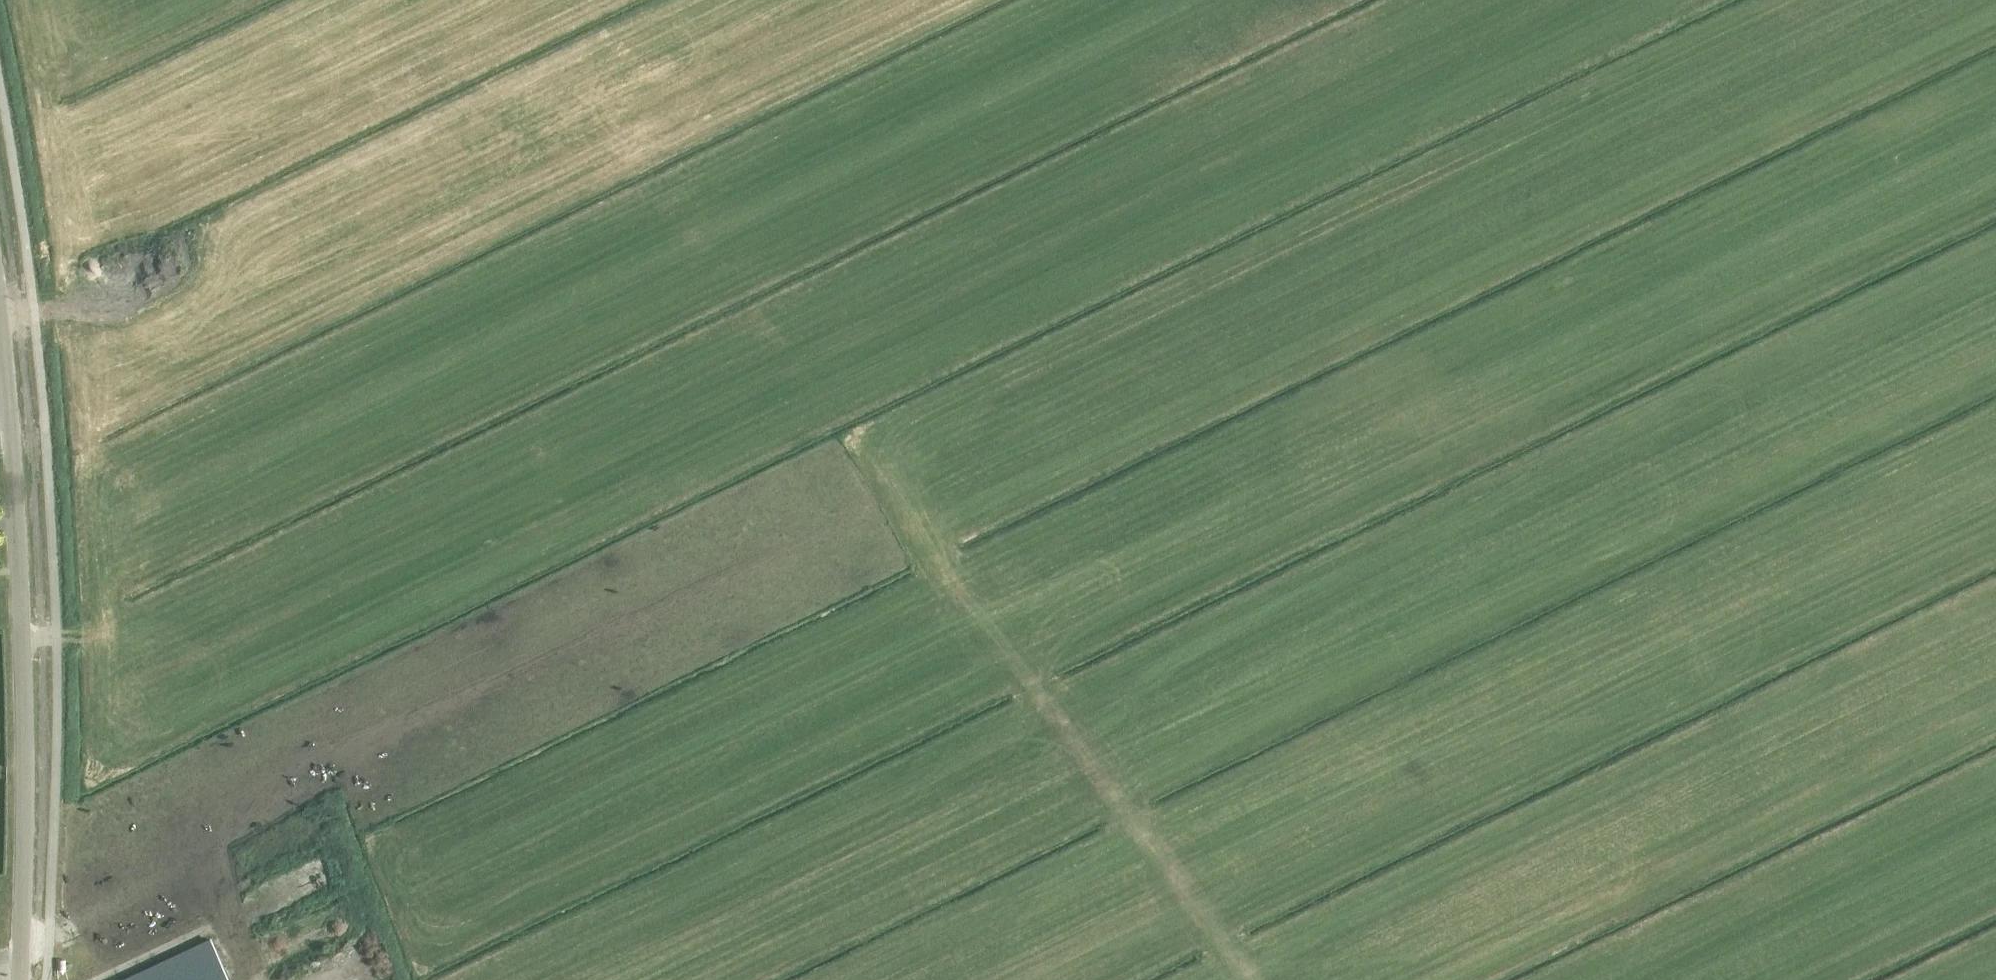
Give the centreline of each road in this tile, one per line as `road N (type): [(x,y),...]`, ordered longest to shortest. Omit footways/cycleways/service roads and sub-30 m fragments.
road 1 (track): [(1255,979),(584,83)]
road 2 (tertiary): [(19,979),(23,666),(0,324)]

